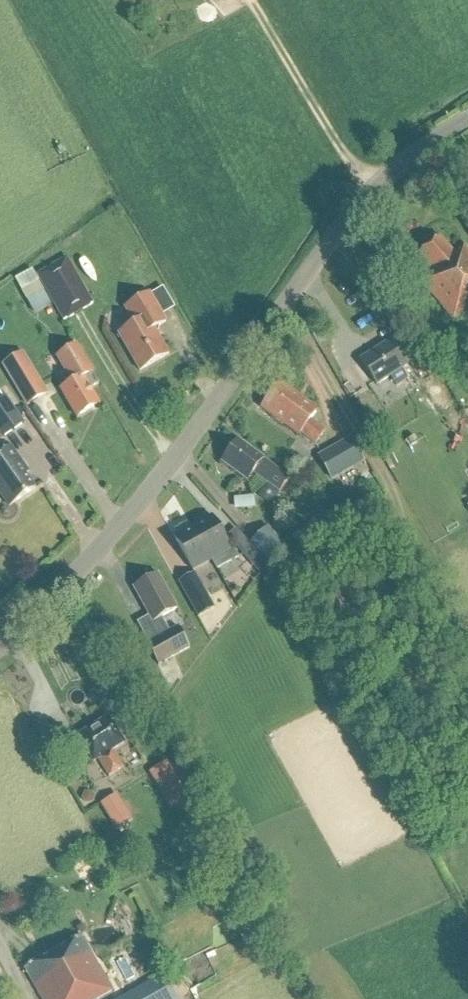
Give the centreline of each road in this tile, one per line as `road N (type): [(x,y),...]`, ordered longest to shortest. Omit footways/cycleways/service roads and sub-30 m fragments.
road 1 (unclassified): [(0,648),(143,505),(371,194),(454,128)]
road 2 (track): [(282,310),(397,503),(404,536),(467,669)]
road 3 (track): [(371,194),(246,0)]

